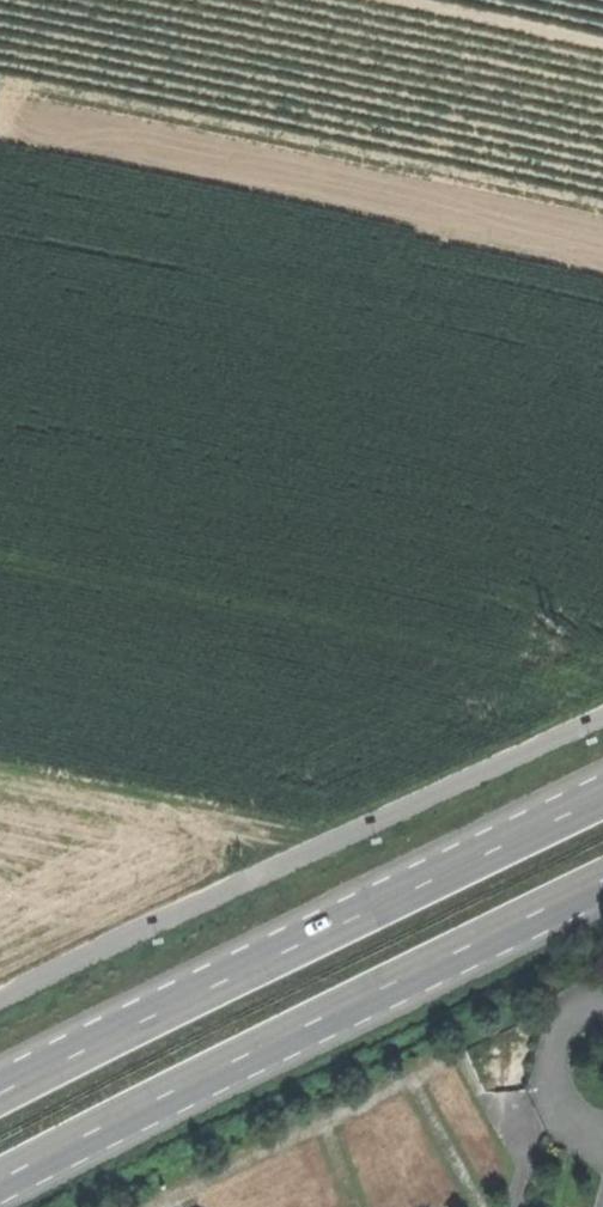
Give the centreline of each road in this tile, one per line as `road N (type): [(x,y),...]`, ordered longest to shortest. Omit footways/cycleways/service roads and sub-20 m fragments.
road 1 (trunk): [(602,795),(0,1098)]
road 2 (trunk): [(0,1183),(602,883)]
road 3 (track): [(602,713),(157,917),(0,1000)]
road 4 (residential): [(602,1009),(562,1024),(552,1058),(564,1113),(590,1136)]

